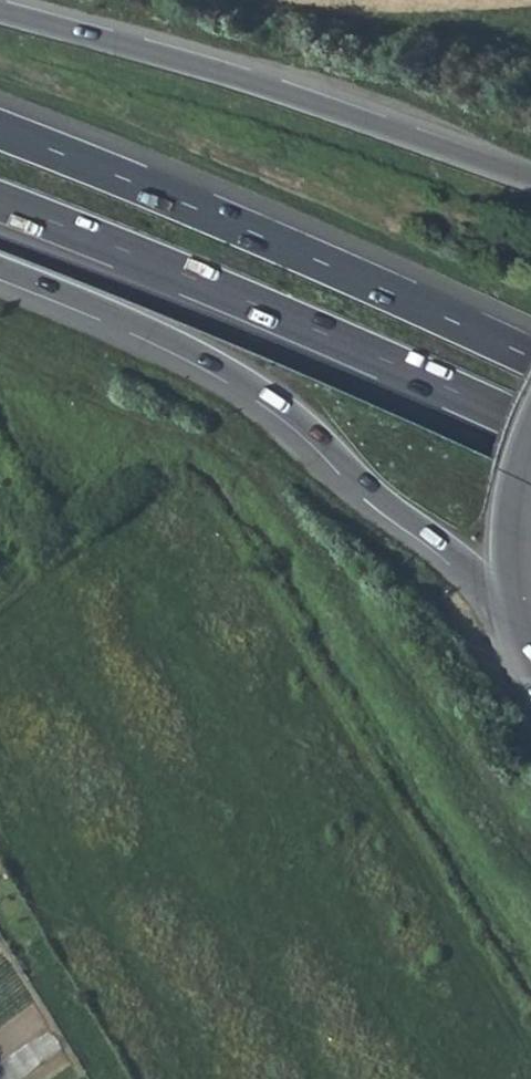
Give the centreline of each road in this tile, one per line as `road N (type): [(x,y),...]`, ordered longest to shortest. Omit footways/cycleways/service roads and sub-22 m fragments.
road 1 (trunk): [(0,275),(161,344),(248,395),(340,473),(508,590)]
road 2 (trunk): [(530,356),(0,130)]
road 3 (trunk): [(0,201),(530,426)]
road 4 (trunk): [(530,179),(270,81),(0,5)]
road 5 (tertiary): [(530,384),(500,489),(508,590)]

